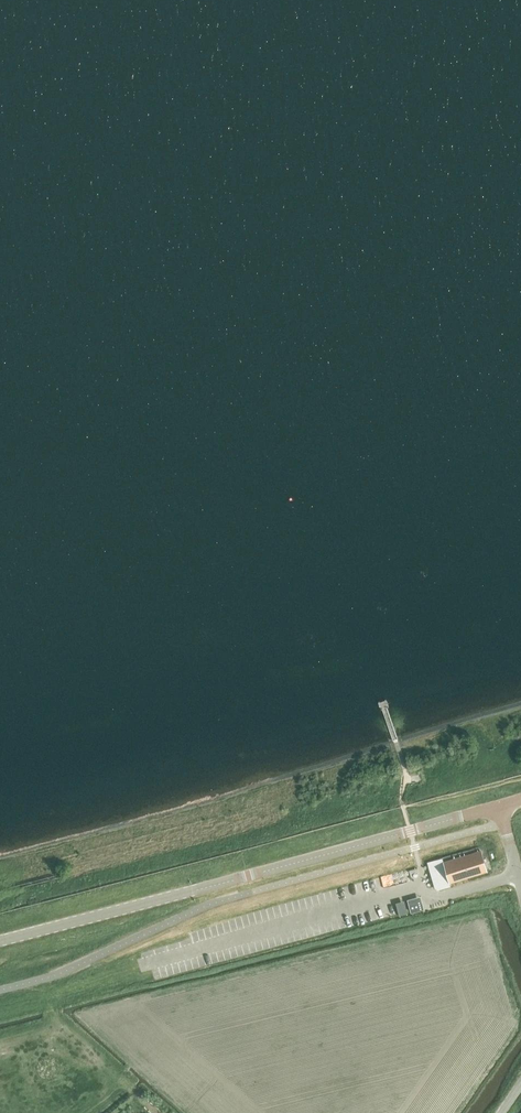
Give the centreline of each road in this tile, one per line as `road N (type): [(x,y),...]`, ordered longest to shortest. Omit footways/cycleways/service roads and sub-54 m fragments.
road 1 (tertiary): [(0,940),(498,805)]

